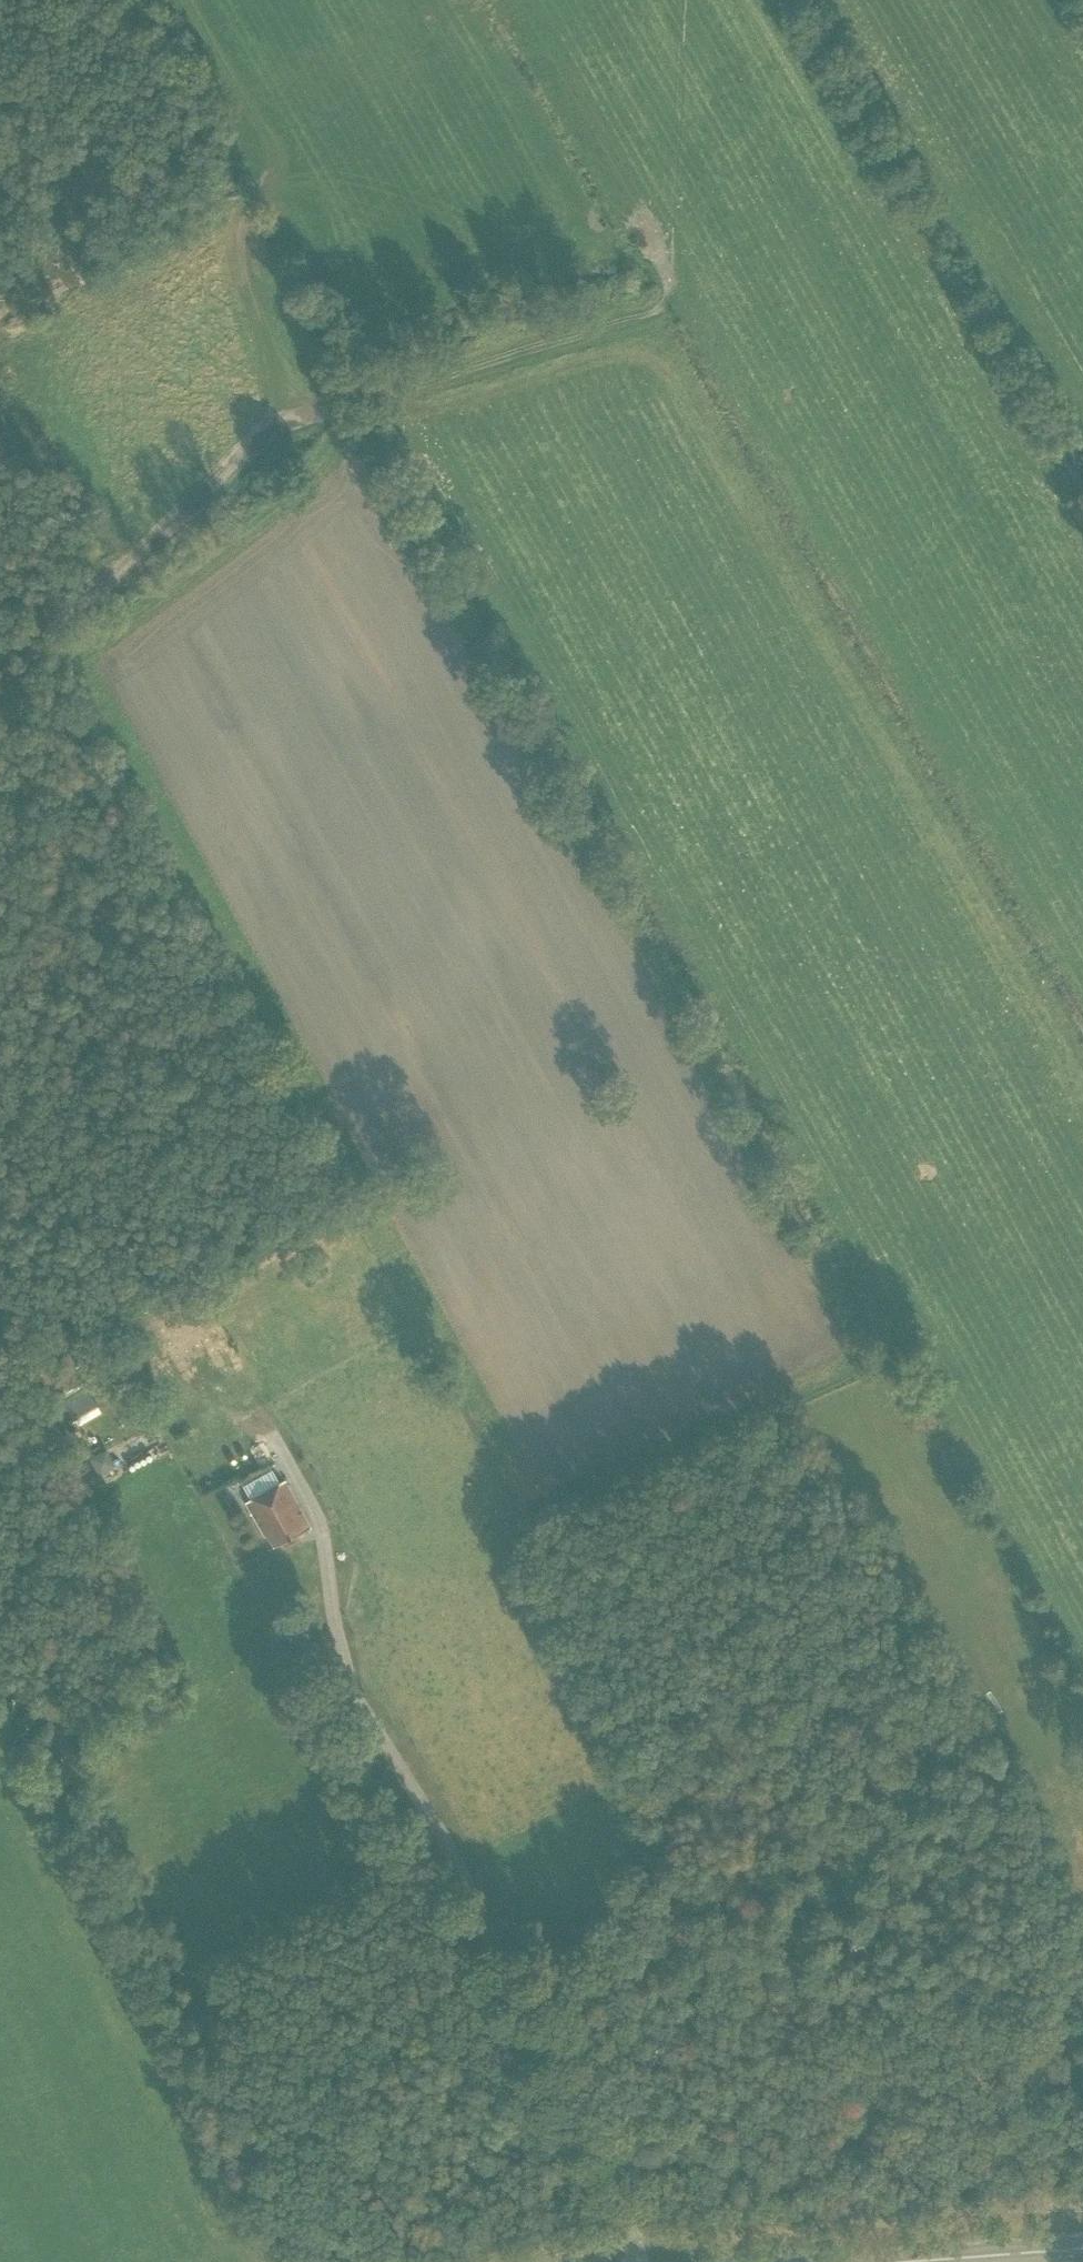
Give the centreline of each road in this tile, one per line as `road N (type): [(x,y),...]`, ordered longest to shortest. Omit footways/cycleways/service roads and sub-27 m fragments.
road 1 (primary): [(892,2261),(1082,2247)]

